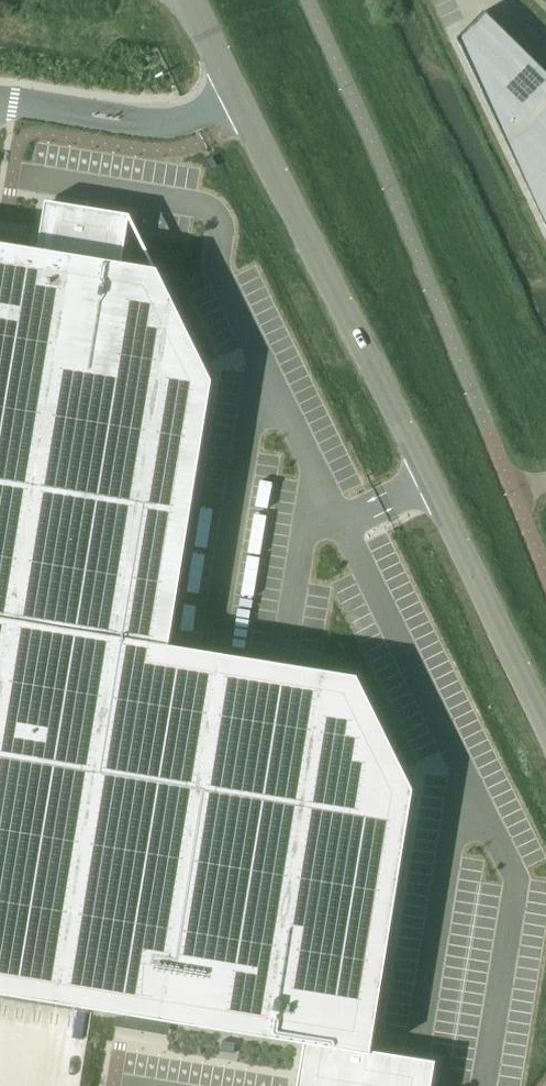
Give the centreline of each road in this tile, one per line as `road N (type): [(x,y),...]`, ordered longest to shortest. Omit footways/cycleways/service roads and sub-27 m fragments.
road 1 (unclassified): [(545,729),(191,0)]

